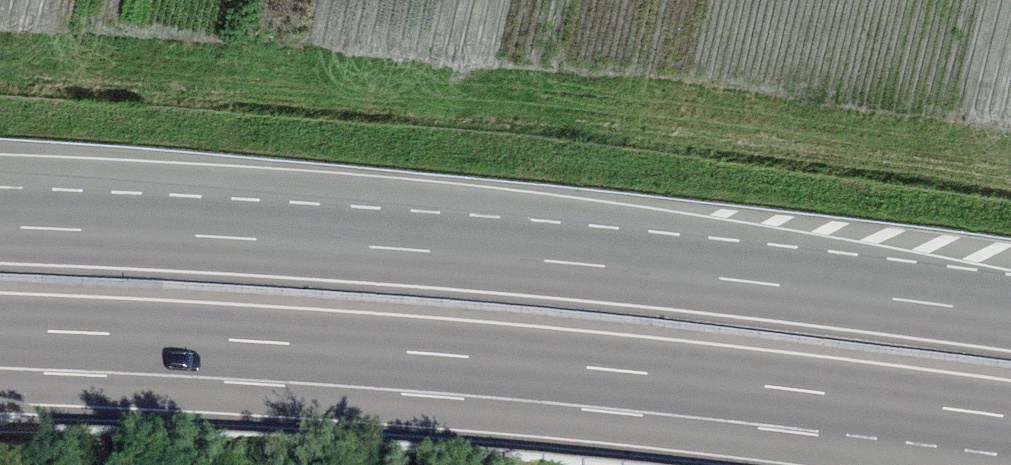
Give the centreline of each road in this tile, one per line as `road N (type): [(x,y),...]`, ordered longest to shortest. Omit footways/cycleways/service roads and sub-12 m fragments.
road 1 (motorway): [(0,326),(452,352),(1010,414)]
road 2 (motorway): [(1010,306),(594,257),(235,231)]
road 3 (motorway): [(235,231),(0,207)]
road 4 (motorway): [(235,231),(0,220)]

